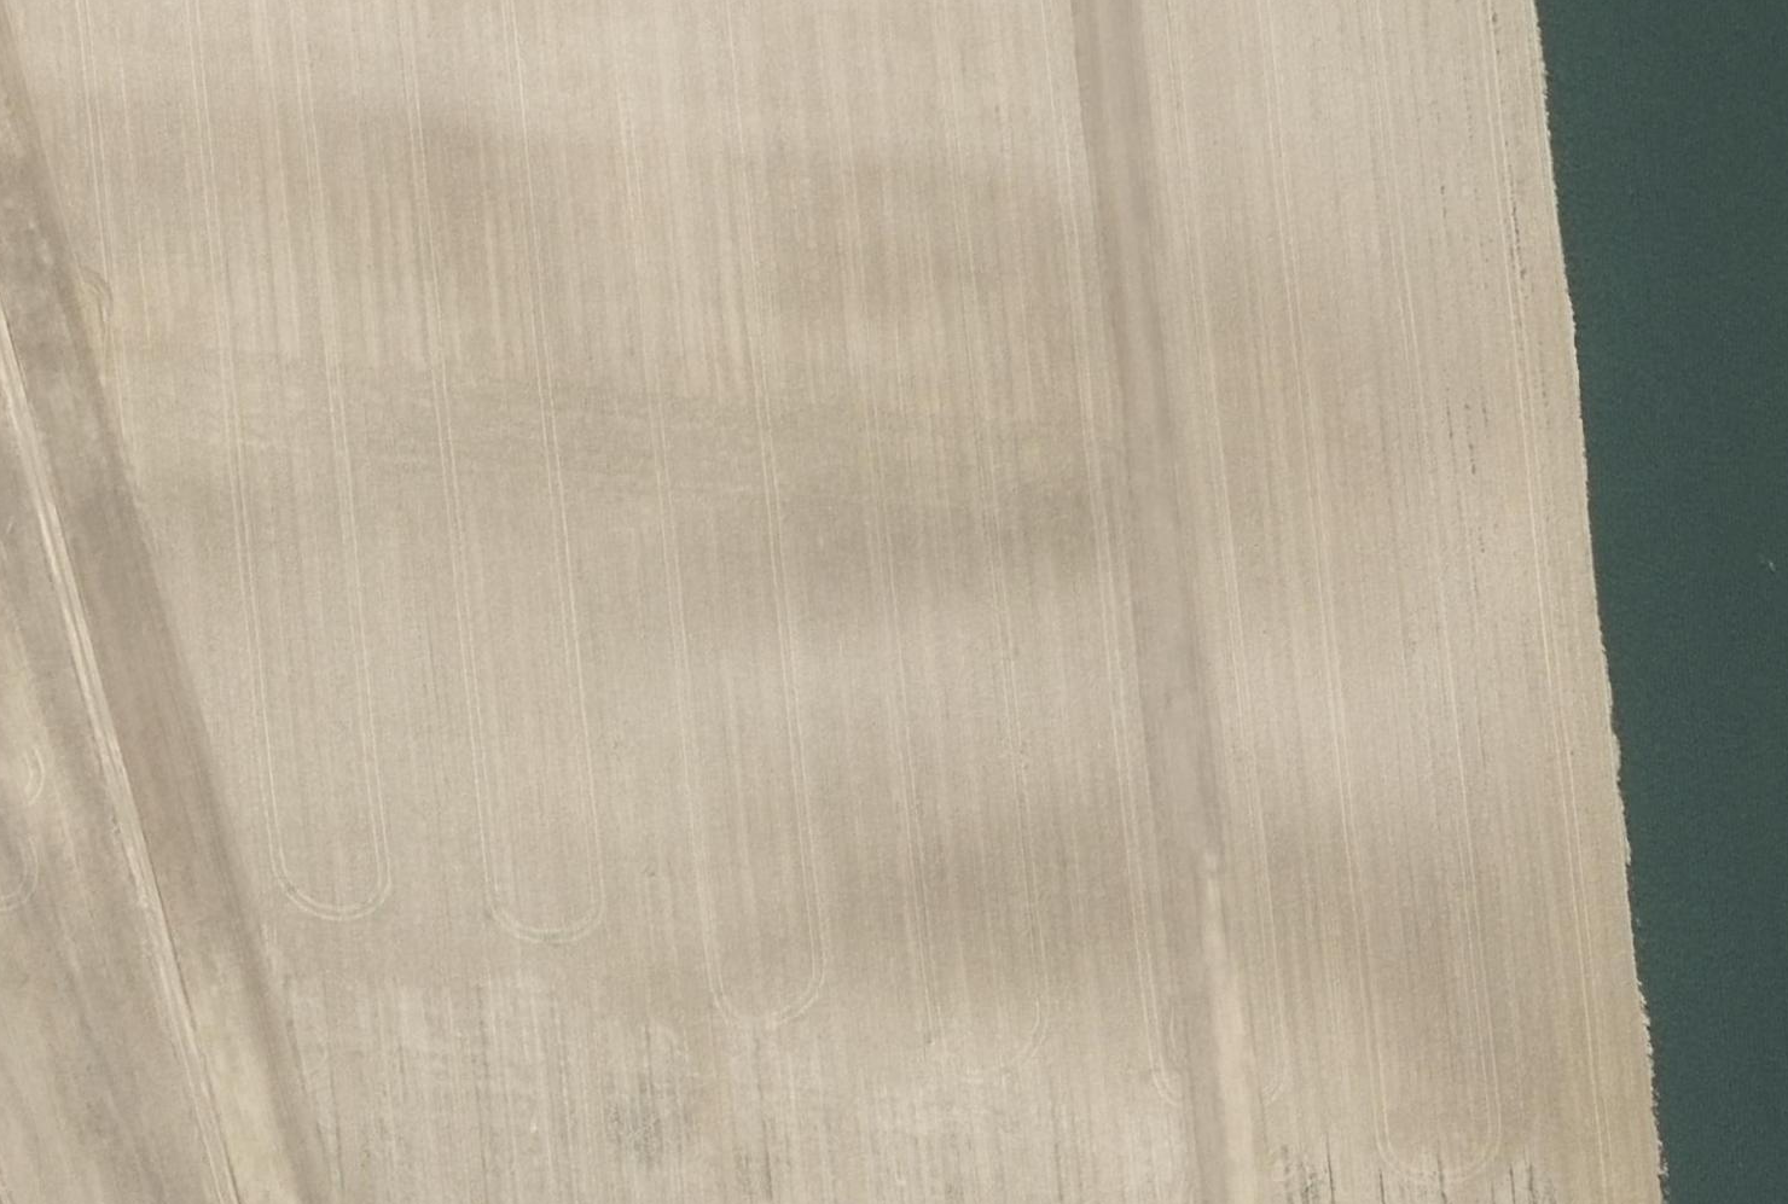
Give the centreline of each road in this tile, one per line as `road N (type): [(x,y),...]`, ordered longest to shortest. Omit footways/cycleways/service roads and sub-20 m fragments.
road 1 (track): [(1252,1203),(1131,0)]
road 2 (track): [(235,1203),(0,287)]

